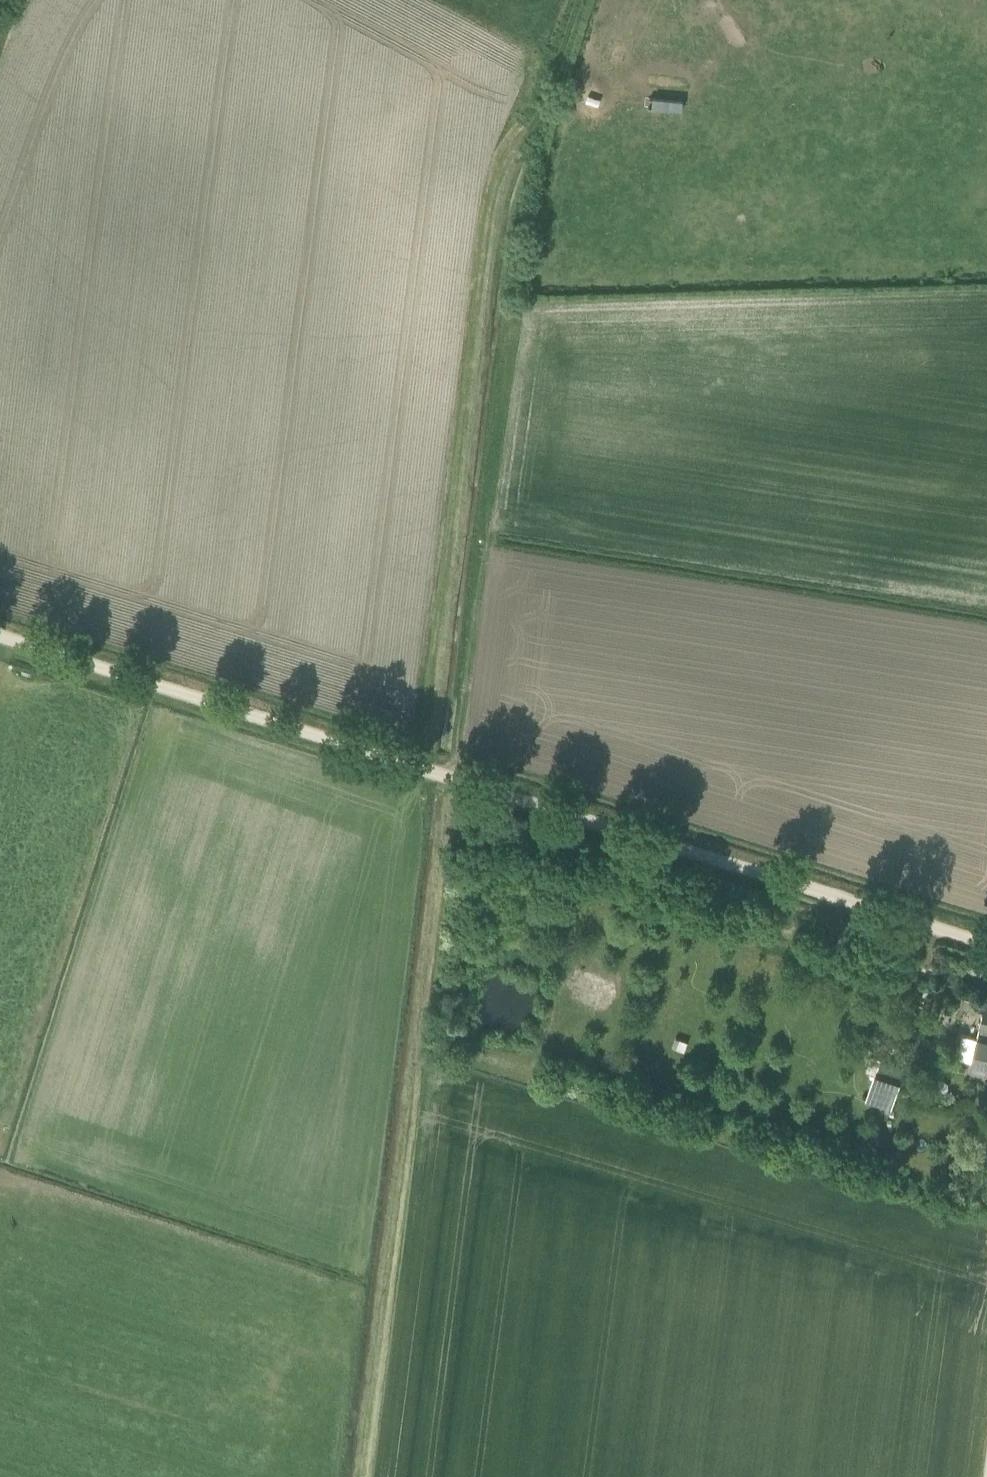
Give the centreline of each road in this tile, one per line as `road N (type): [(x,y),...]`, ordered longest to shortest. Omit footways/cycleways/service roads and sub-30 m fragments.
road 1 (track): [(579,0),(500,191),(424,765)]
road 2 (track): [(986,936),(424,765)]
road 3 (track): [(424,765),(0,637)]

